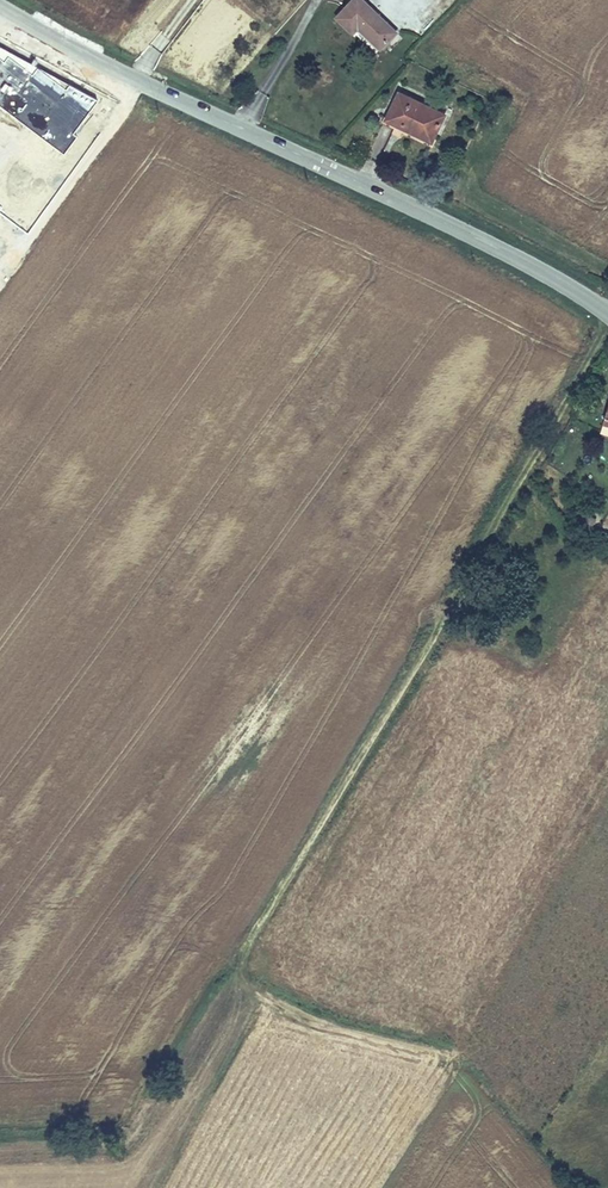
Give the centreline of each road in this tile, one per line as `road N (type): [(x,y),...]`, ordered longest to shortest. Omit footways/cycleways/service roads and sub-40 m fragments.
road 1 (track): [(607,311),(247,951)]
road 2 (secondary): [(0,8),(511,256),(607,312)]
road 3 (track): [(247,951),(251,987),(433,1063)]

